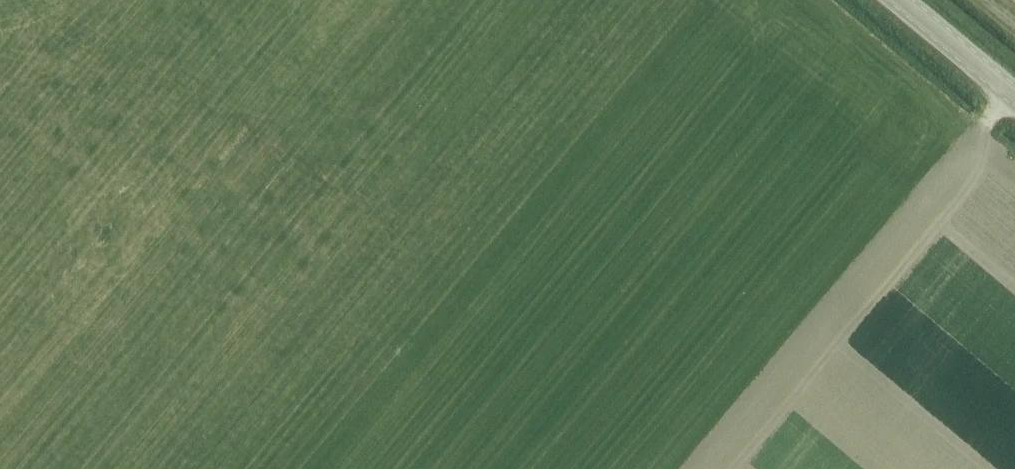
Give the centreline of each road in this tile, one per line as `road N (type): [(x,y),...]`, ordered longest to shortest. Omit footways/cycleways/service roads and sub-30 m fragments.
road 1 (tertiary): [(1014,97),(899,0)]

